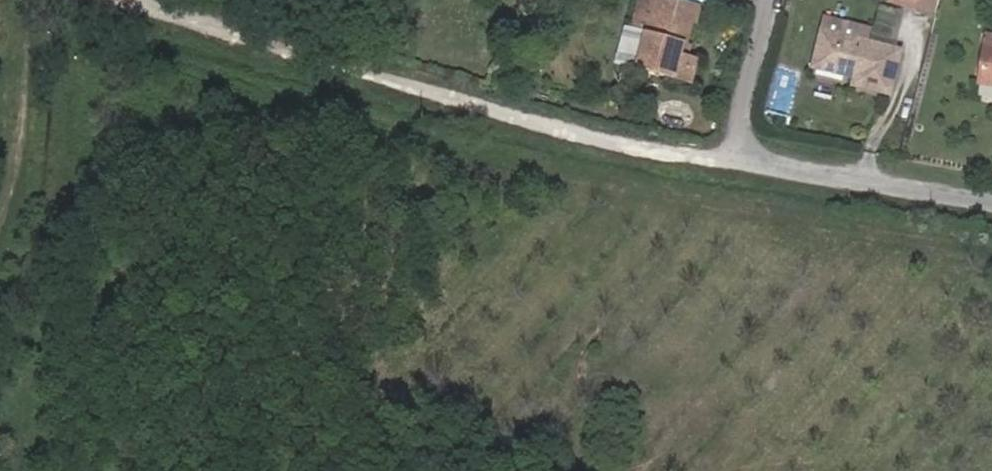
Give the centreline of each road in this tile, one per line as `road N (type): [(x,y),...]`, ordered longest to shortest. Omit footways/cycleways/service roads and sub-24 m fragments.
road 1 (track): [(730,156),(536,124),(130,0)]
road 2 (residential): [(769,0),(730,156),(991,198)]
road 3 (track): [(0,223),(43,0)]

